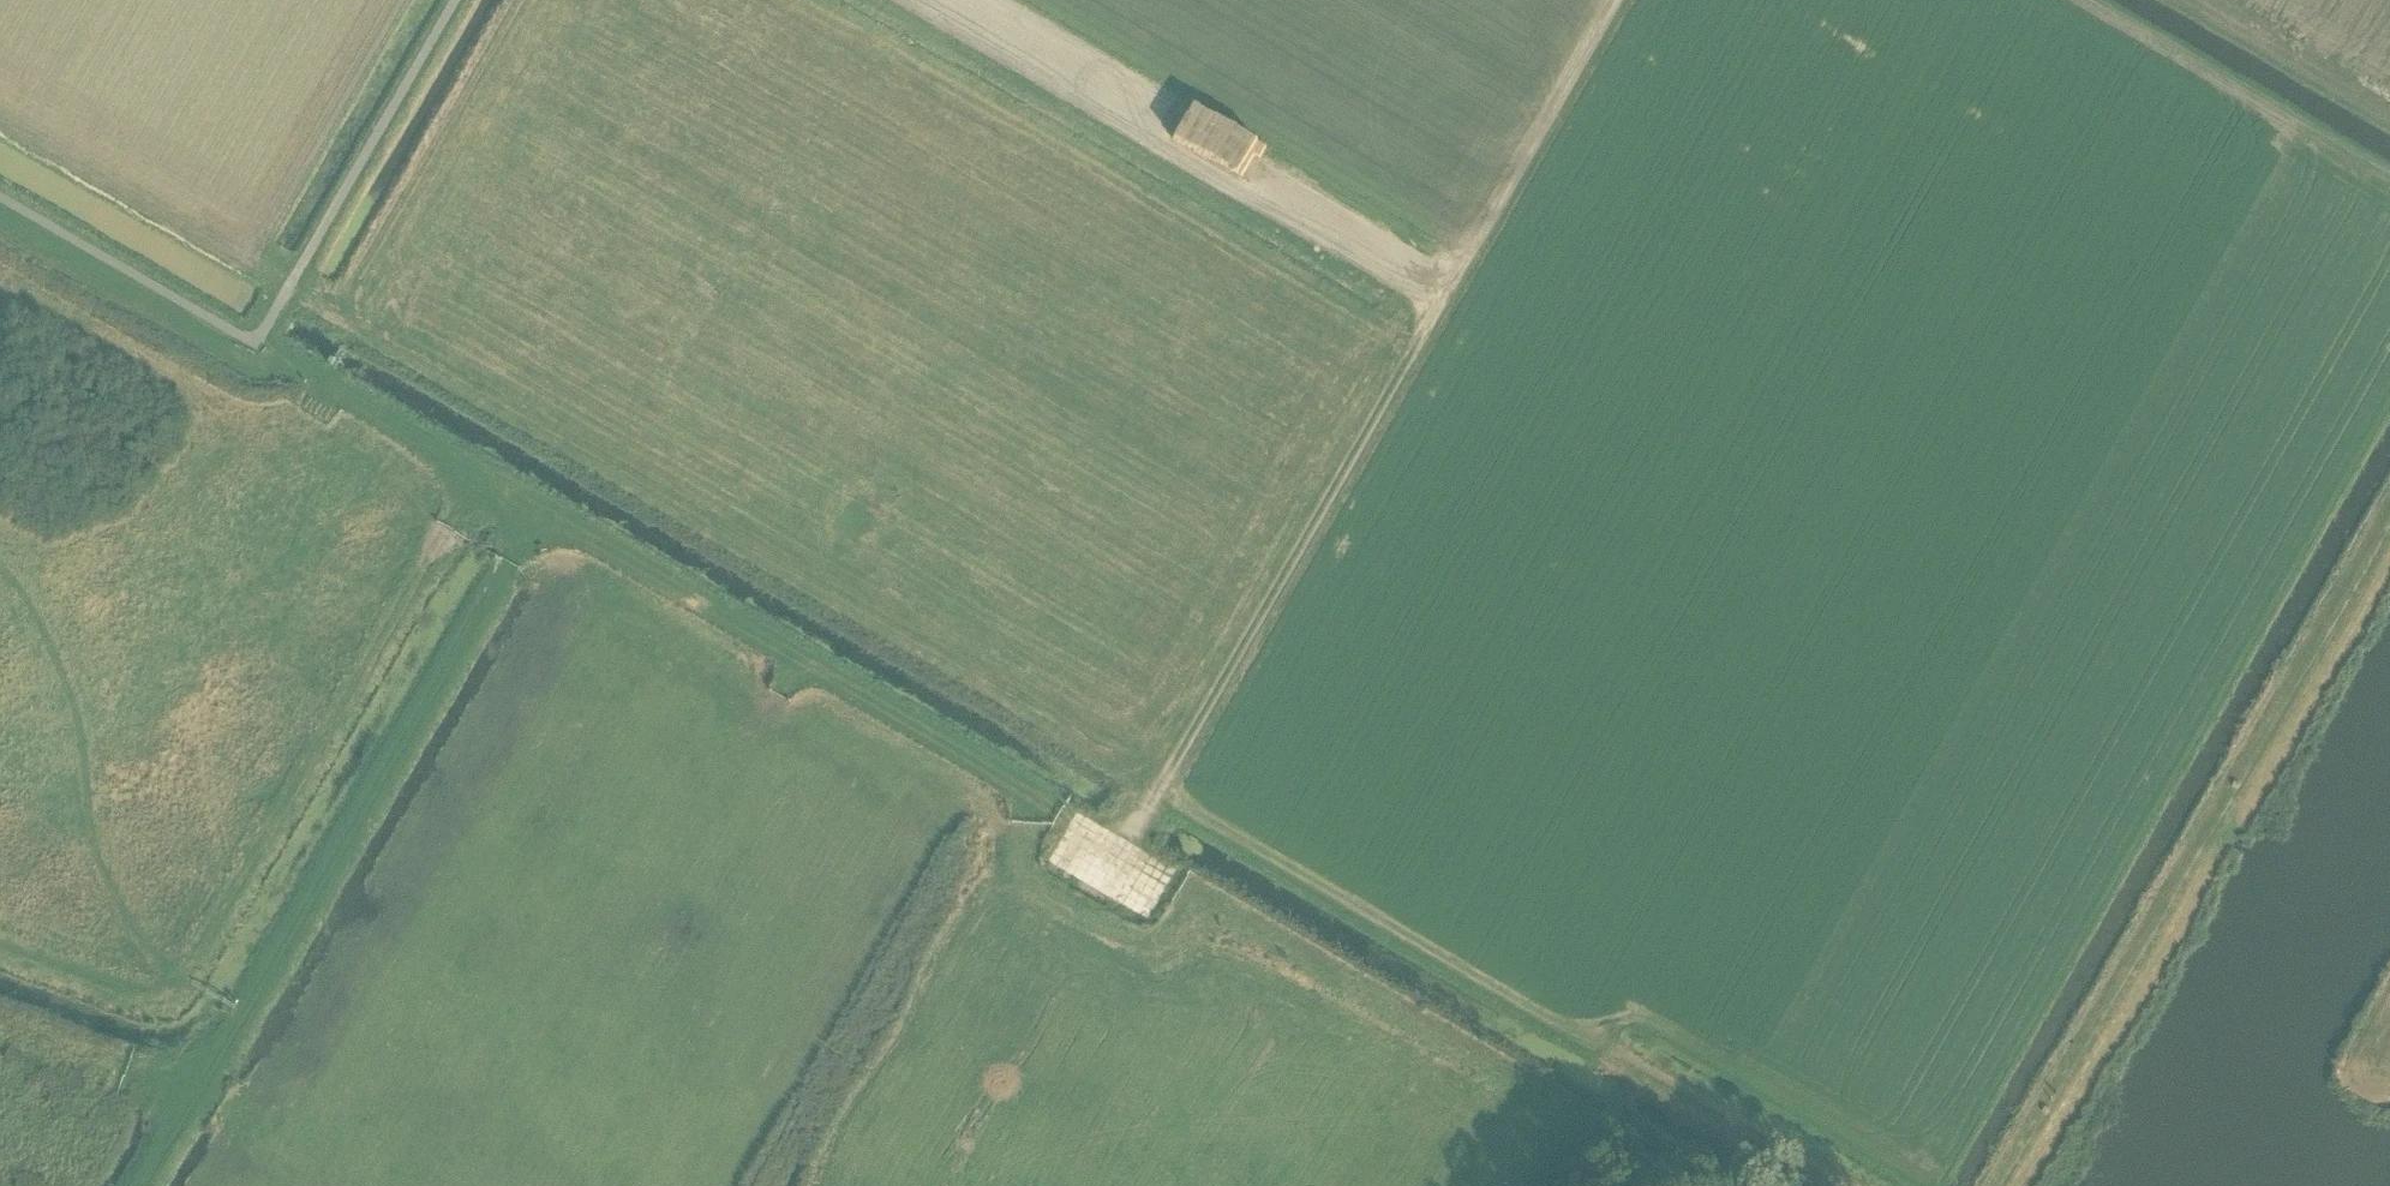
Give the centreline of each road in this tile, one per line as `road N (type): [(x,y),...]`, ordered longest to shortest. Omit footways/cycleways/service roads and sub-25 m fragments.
road 1 (track): [(1128,856),(1413,373),(1613,0)]

